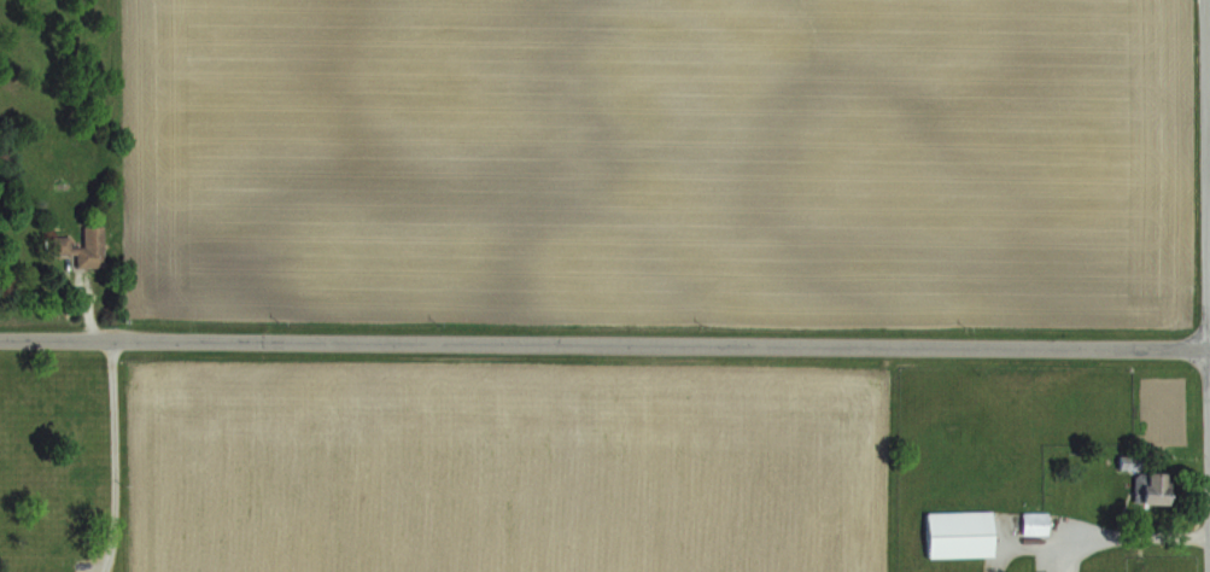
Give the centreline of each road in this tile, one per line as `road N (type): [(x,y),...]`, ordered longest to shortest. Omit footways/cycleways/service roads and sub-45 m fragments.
road 1 (tertiary): [(0,335),(1209,348)]
road 2 (residential): [(1209,348),(1206,0)]
road 3 (track): [(101,571),(116,508),(113,337)]

